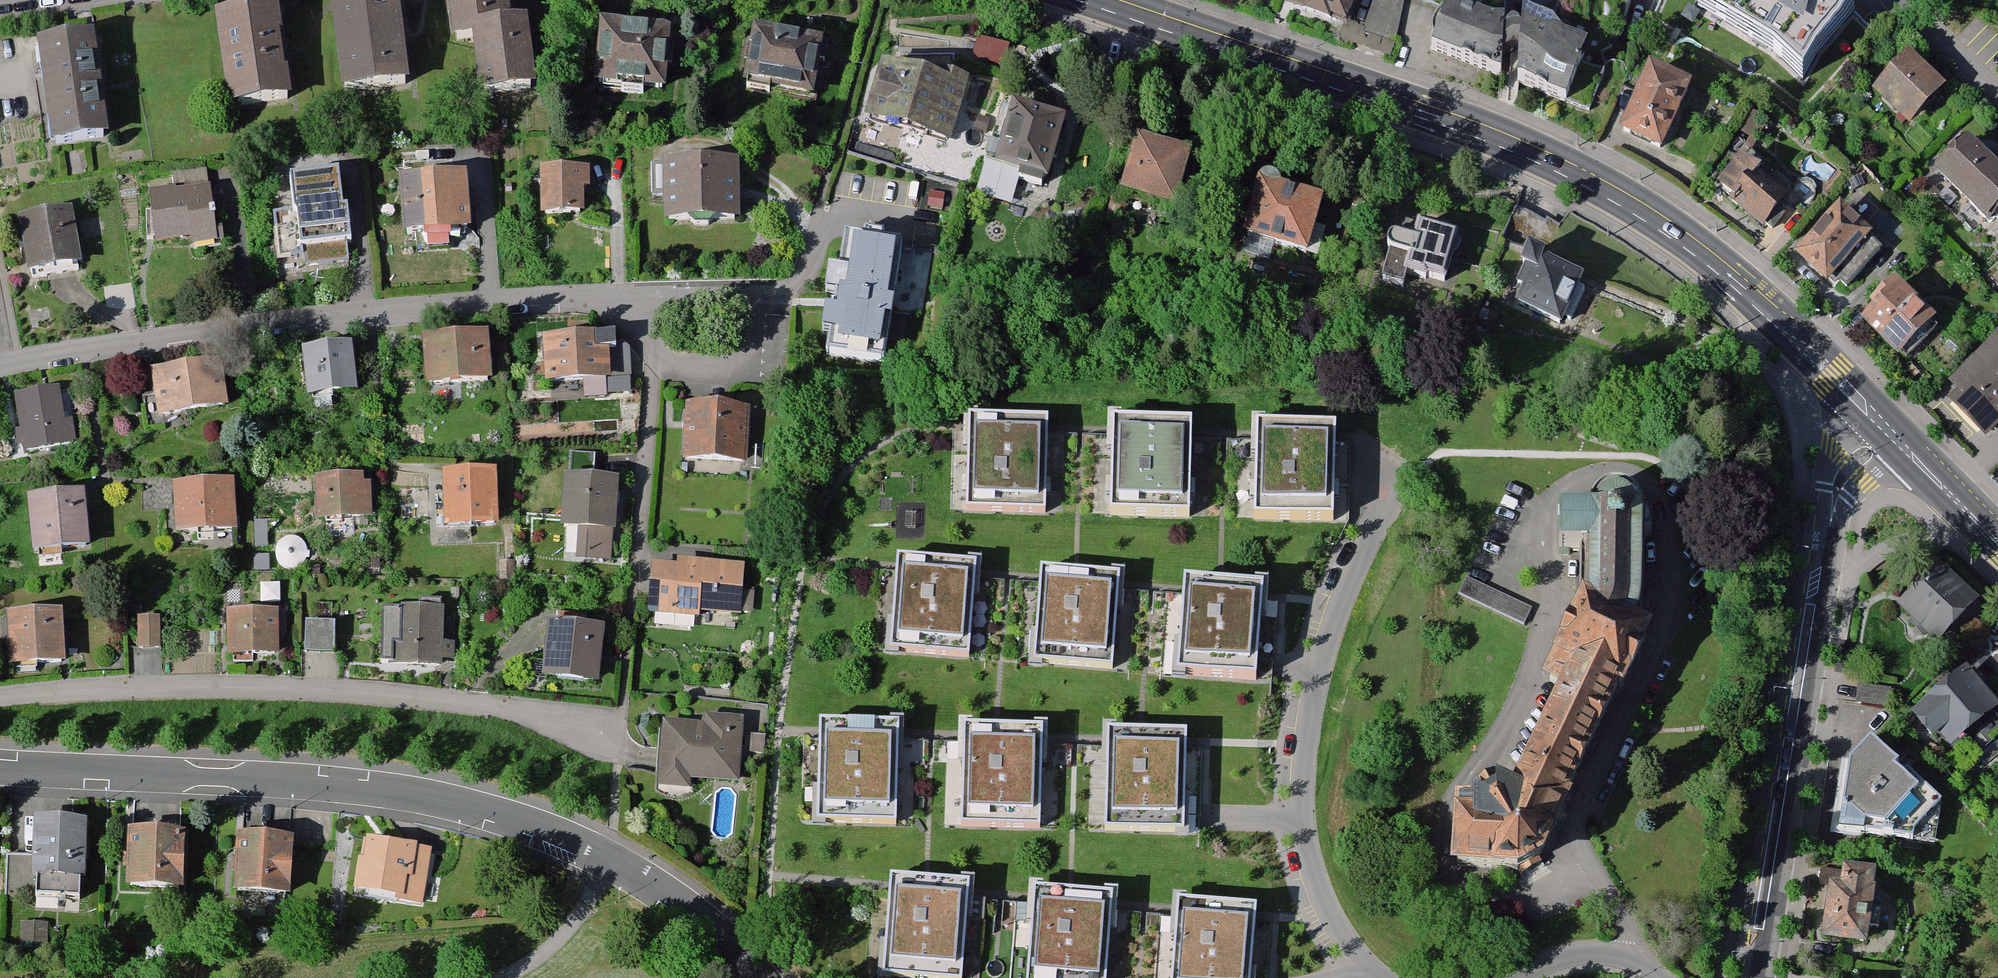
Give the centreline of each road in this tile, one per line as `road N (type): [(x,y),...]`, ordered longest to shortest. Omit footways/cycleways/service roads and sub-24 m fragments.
road 1 (secondary): [(1886,436),(1700,257),(1602,194),(1501,145),(1094,0)]
road 2 (residential): [(0,763),(307,778),(479,808),(606,856),(698,909),(766,977)]
road 3 (residential): [(618,305),(495,296),(0,363)]
road 4 (residential): [(0,696),(293,690),(477,704),(593,725)]
road 5 (residential): [(1754,977),(1836,493),(1886,436)]
road 6 (residential): [(1382,977),(1332,922),(1299,819),(1317,671),(1338,602),(1403,466)]
road 7 (residential): [(618,305),(671,367),(727,366),(762,342),(767,291),(626,303)]
road 8 (secondary): [(1997,545),(1886,436)]
road 9 (residential): [(1661,977),(1613,953),(1583,954),(1522,977)]
road 10 (residential): [(1997,92),(1909,0)]

